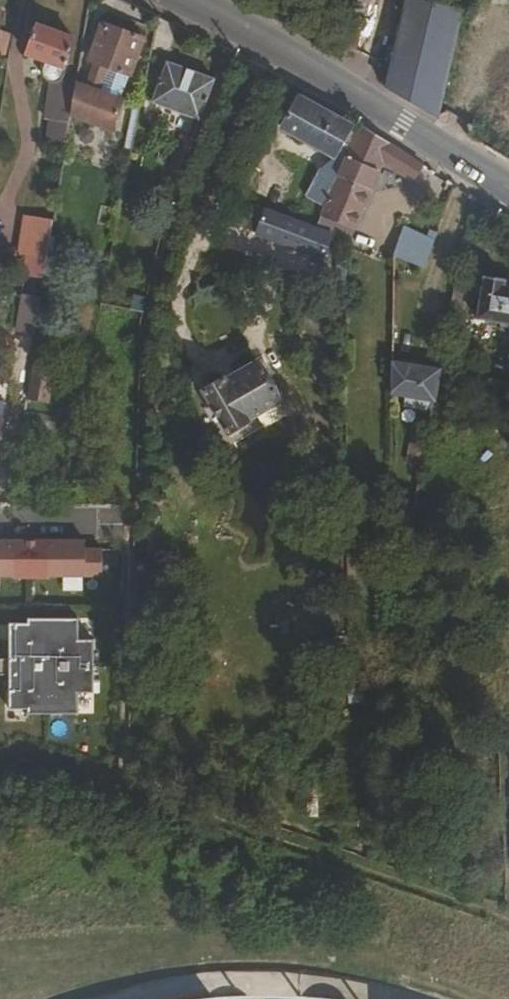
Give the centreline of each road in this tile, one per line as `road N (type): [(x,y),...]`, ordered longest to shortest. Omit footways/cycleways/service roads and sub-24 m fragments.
road 1 (track): [(0,767),(67,767),(397,878),(508,927)]
road 2 (primary): [(186,0),(508,191)]

